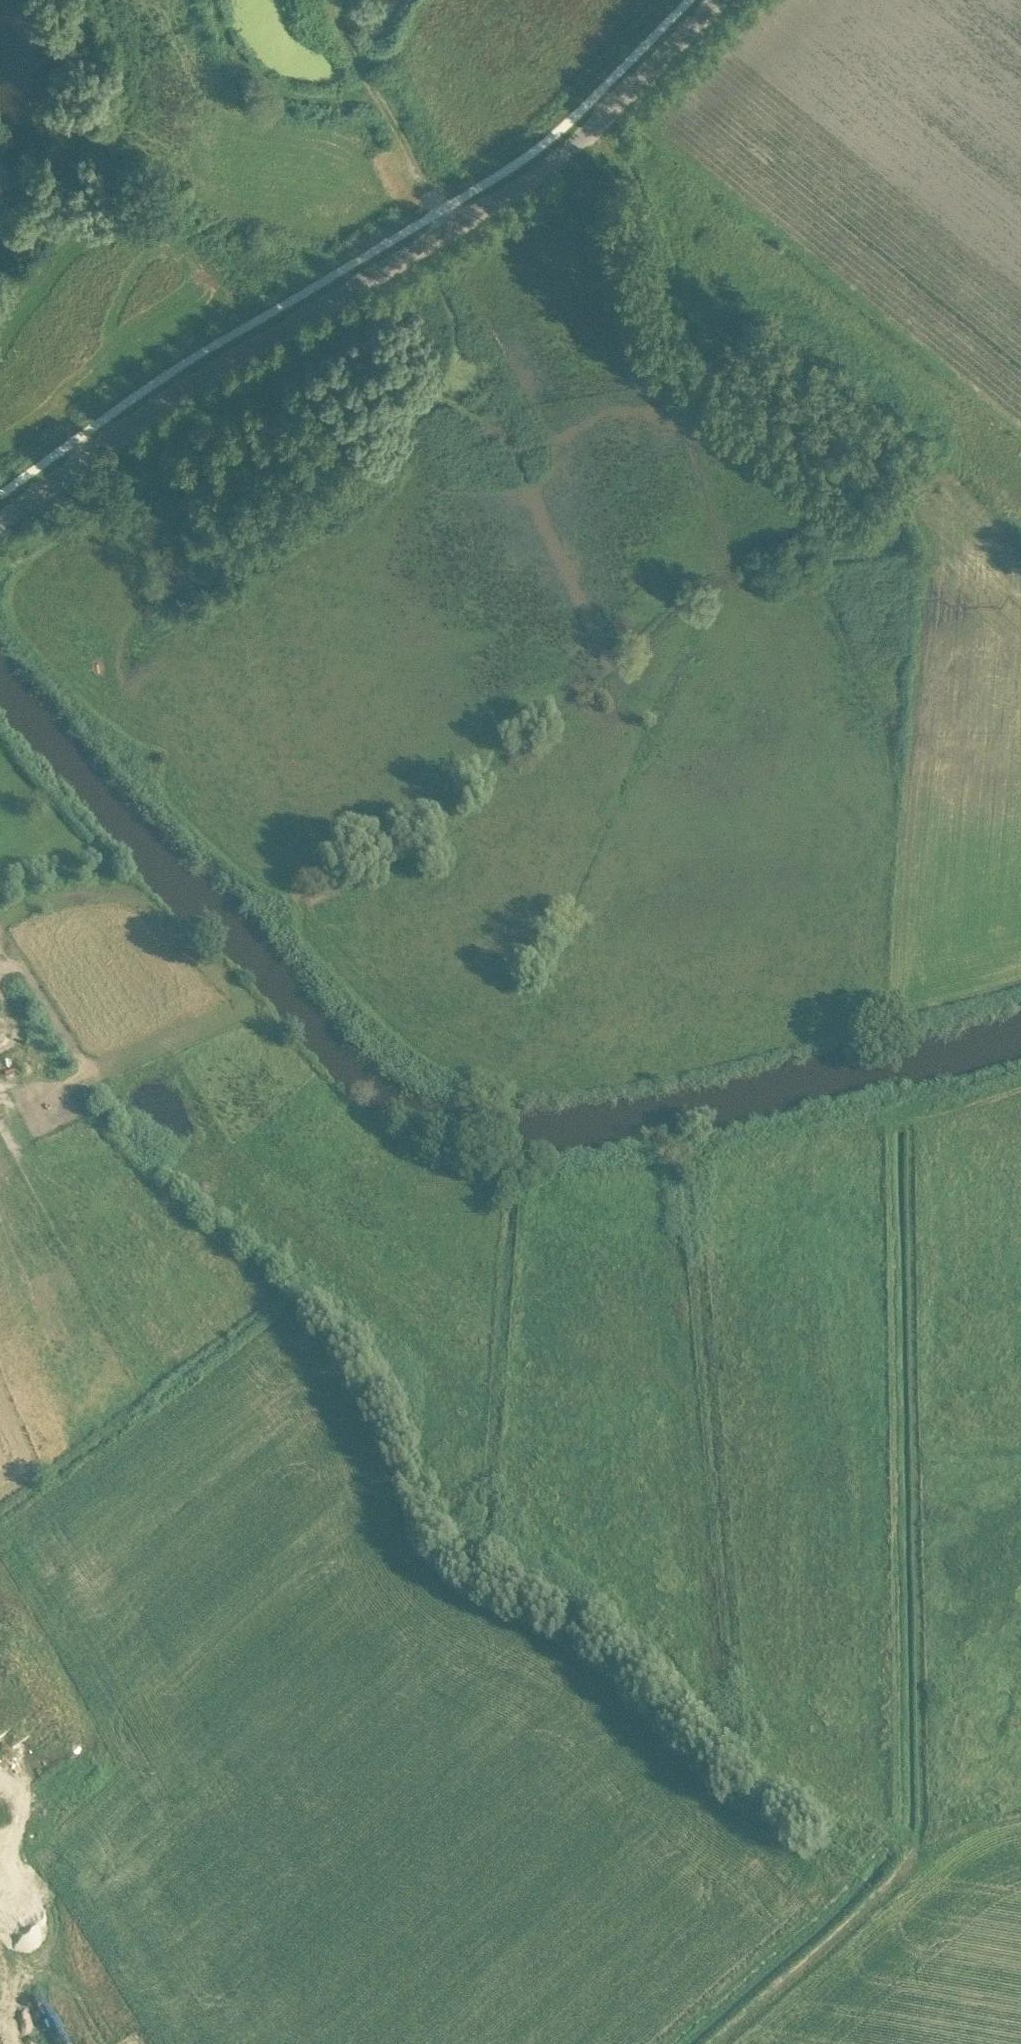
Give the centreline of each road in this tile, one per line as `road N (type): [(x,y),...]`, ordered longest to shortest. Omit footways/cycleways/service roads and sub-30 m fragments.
road 1 (unclassified): [(0,520),(210,372),(523,183),(586,133),(718,0)]
road 2 (track): [(876,486),(710,350),(586,133)]
road 3 (track): [(879,1822),(912,1855),(903,1877),(718,2043)]
road 4 (track): [(370,94),(451,228)]

